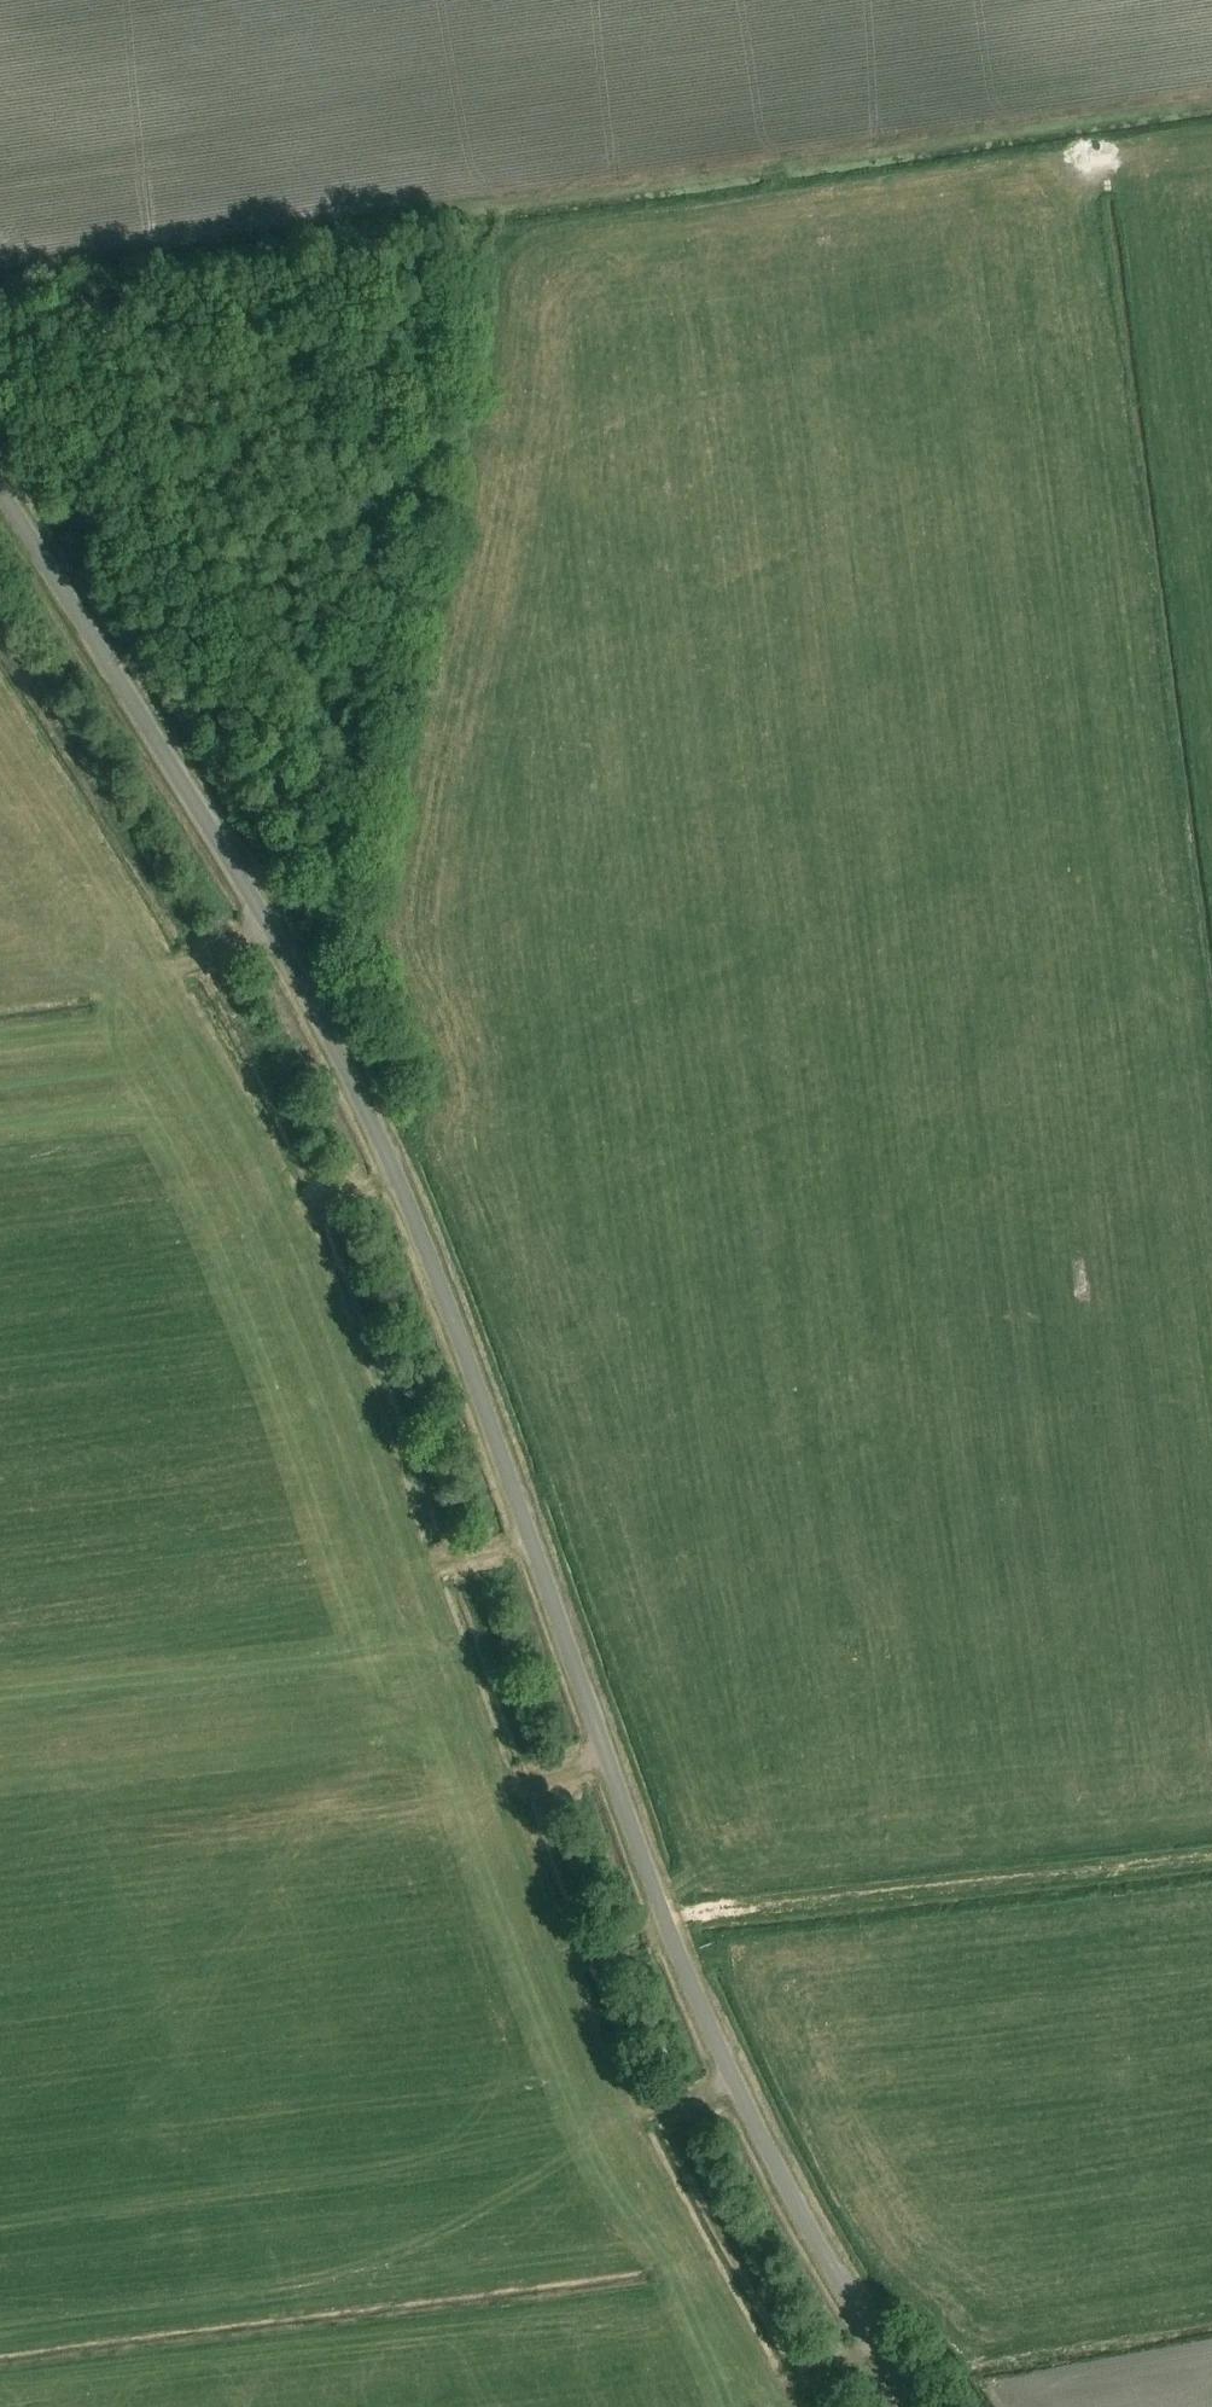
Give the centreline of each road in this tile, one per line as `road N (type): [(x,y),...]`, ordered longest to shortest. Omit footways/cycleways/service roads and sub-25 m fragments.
road 1 (unclassified): [(921,2406),(815,2237),(675,1945),(438,1273),(377,1130),(293,964),(0,492)]

